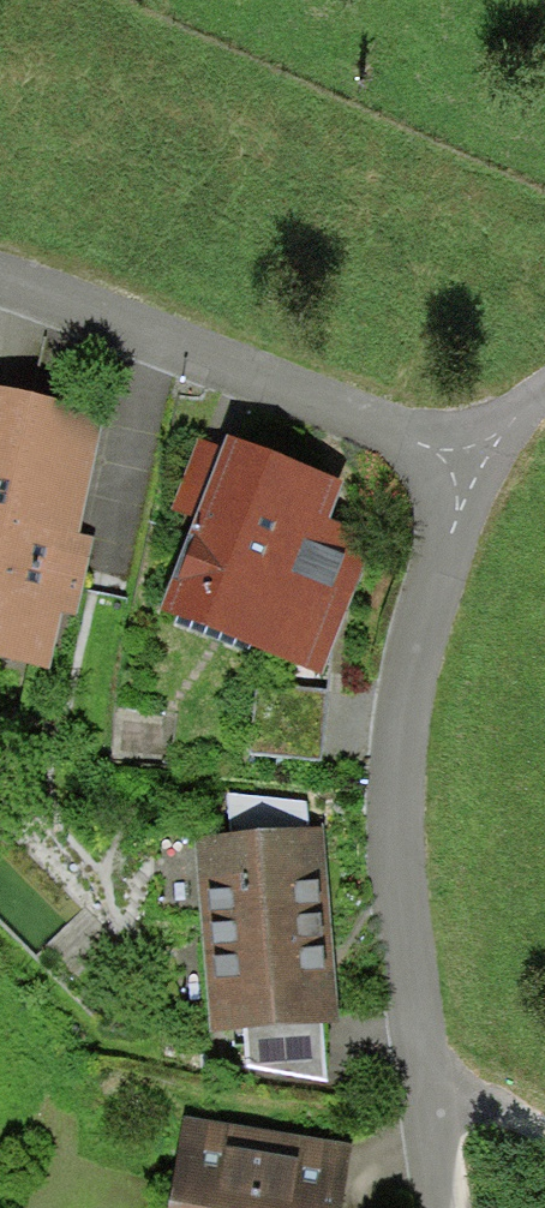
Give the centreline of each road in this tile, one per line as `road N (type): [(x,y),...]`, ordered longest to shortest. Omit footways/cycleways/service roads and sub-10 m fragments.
road 1 (residential): [(446,1207),(401,761),(427,598),(471,461)]
road 2 (residential): [(0,279),(471,461)]

